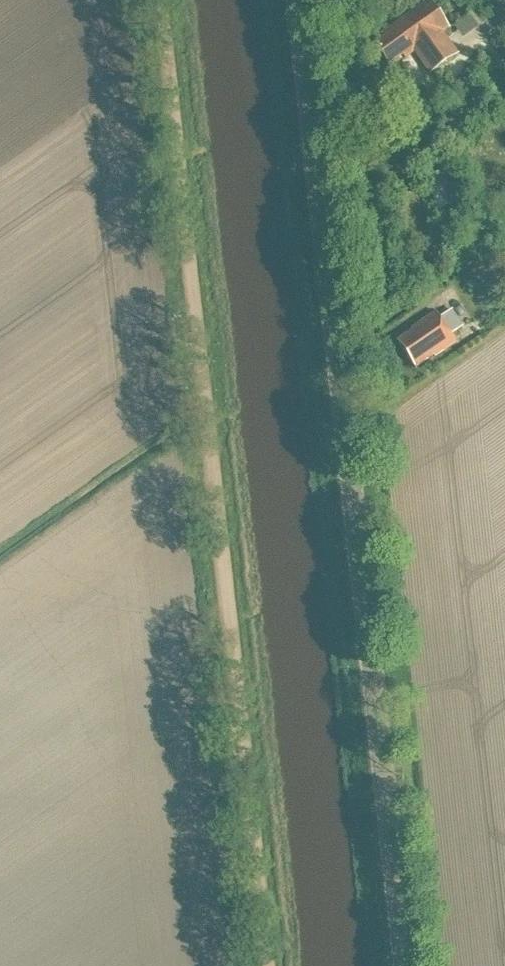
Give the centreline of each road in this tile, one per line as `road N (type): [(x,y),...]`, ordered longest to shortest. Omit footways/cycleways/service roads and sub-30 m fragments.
road 1 (tertiary): [(403,965),(299,0)]
road 2 (unclassified): [(262,965),(158,0)]

